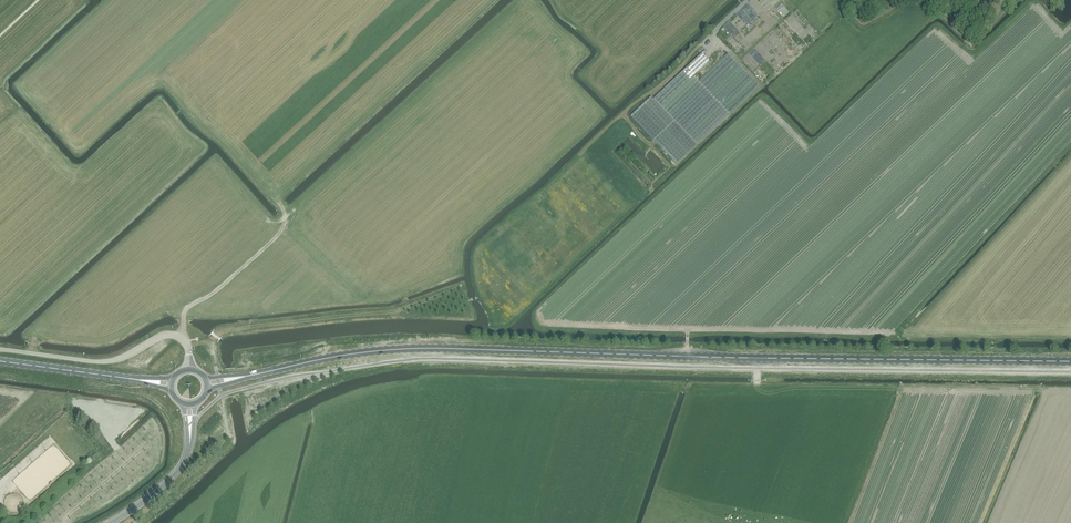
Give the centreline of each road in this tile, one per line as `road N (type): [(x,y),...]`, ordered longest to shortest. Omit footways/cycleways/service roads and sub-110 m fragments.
road 1 (primary): [(1070,362),(429,348),(354,353),(241,377)]
road 2 (unclassified): [(190,368),(187,346),(170,334),(102,362),(0,349)]
road 3 (primary): [(133,379),(0,361)]
road 4 (tertiary): [(110,522),(177,472),(190,427)]

